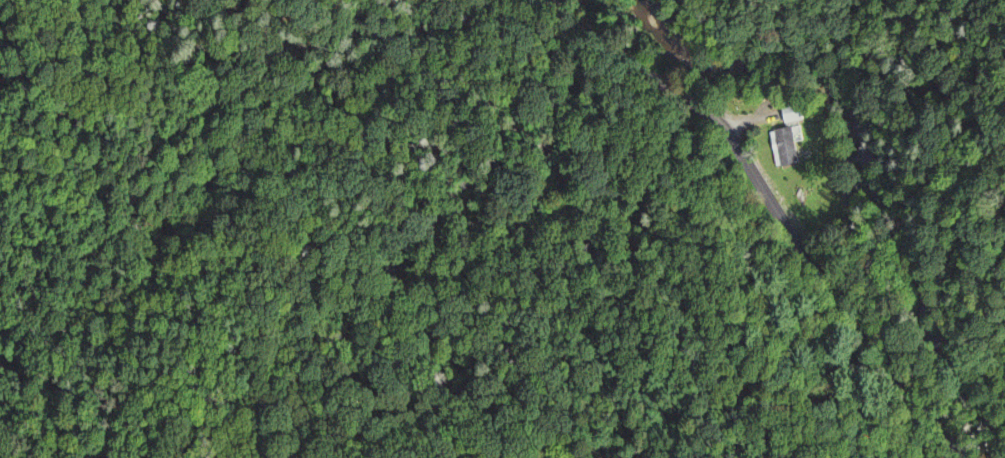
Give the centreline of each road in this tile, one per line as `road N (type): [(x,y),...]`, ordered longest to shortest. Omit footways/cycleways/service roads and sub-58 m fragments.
road 1 (residential): [(961,457),(849,320),(722,132),(546,0)]

